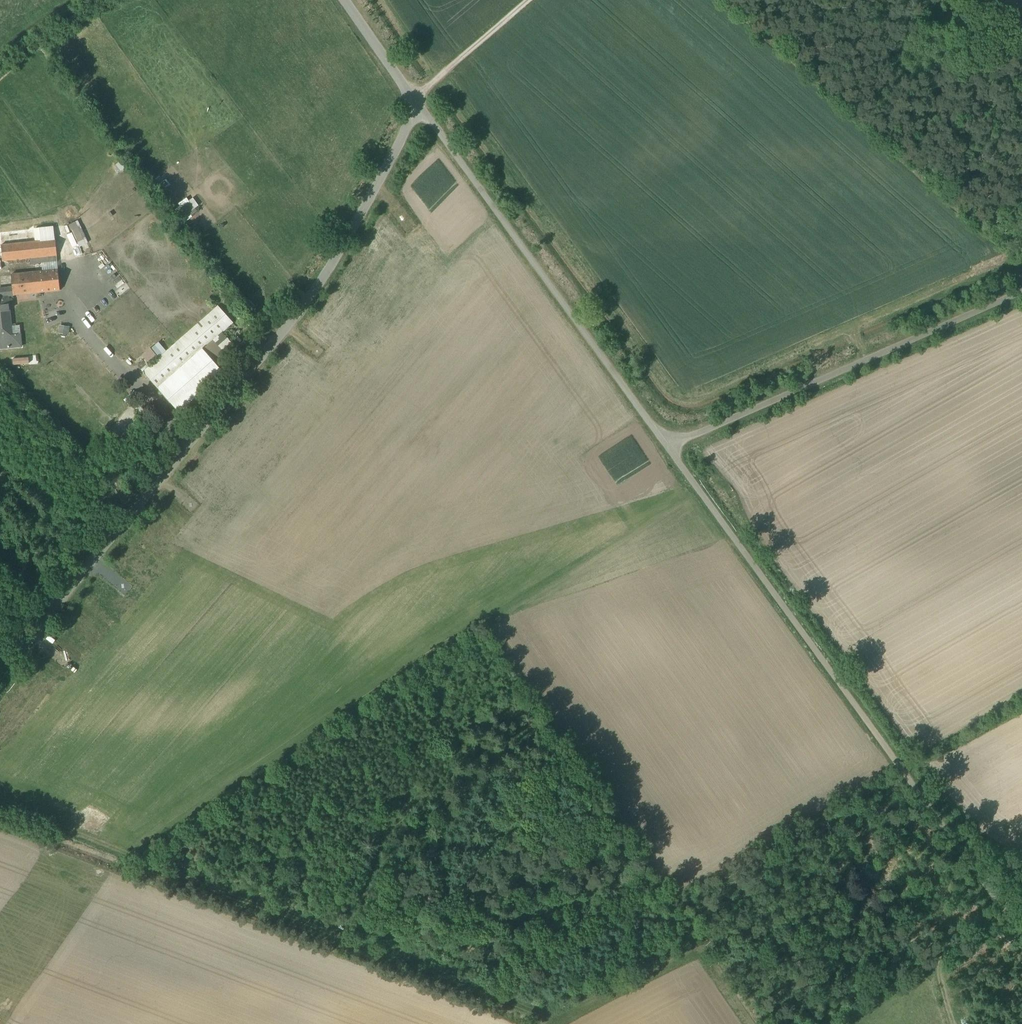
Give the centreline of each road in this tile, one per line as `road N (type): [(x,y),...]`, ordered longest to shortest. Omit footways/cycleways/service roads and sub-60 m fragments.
road 1 (unclassified): [(419,108),(349,240),(288,330),(0,679)]
road 2 (unclassified): [(671,446),(1021,926)]
road 3 (track): [(0,807),(539,1008)]
road 4 (unclassified): [(671,446),(419,108)]
road 5 (unclassified): [(1021,292),(671,446)]
road 6 (track): [(419,108),(444,75),(532,0)]
road 7 (track): [(1010,909),(940,963),(955,1023)]
road 8 (unclassified): [(419,108),(345,0)]

